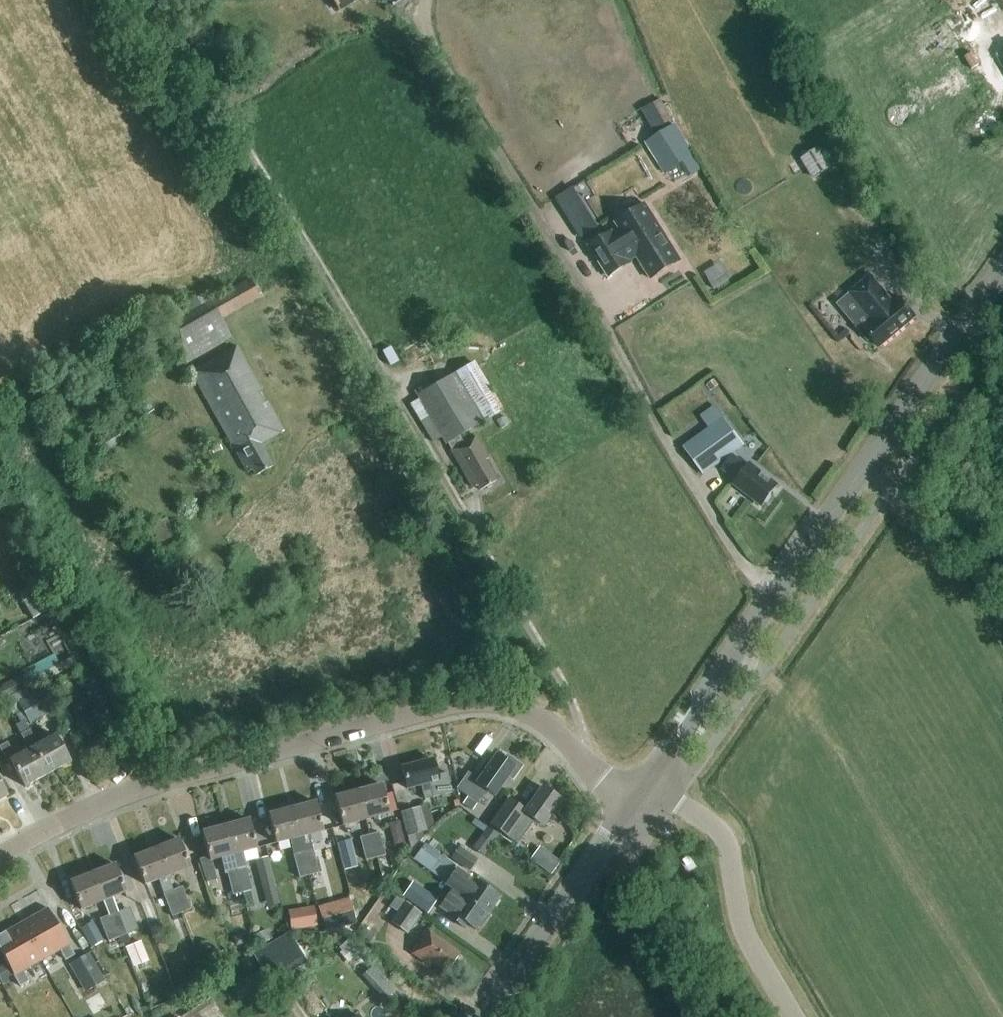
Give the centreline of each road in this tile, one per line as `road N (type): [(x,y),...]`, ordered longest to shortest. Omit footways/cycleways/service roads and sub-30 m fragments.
road 1 (unclassified): [(764,612),(409,22),(410,0)]
road 2 (residential): [(0,854),(114,795),(443,706),(472,702),(529,714),(586,763)]
road 3 (track): [(322,275),(576,714),(586,763)]
road 4 (tertiary): [(764,612),(1002,264)]
road 5 (track): [(510,707),(329,394)]
road 6 (residential): [(648,779),(726,844),(748,942),(793,1016)]
road 7 (tertiary): [(479,1016),(623,814)]
road 8 (tertiary): [(648,779),(764,612)]

